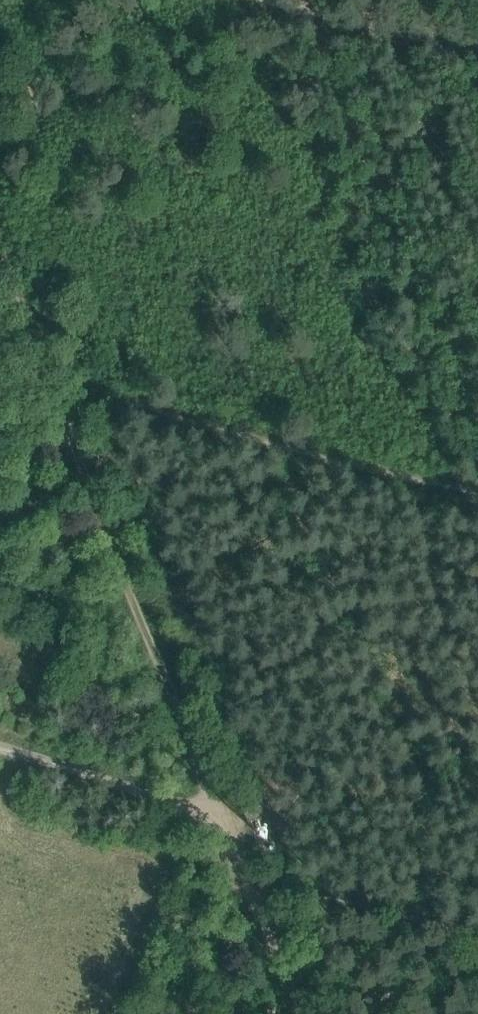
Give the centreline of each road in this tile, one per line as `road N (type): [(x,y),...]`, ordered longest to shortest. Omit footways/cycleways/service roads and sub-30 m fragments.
road 1 (track): [(0,262),(216,797)]
road 2 (track): [(477,484),(0,367)]
road 3 (unclassified): [(216,797),(116,786),(0,750)]
road 4 (track): [(267,0),(477,50)]

